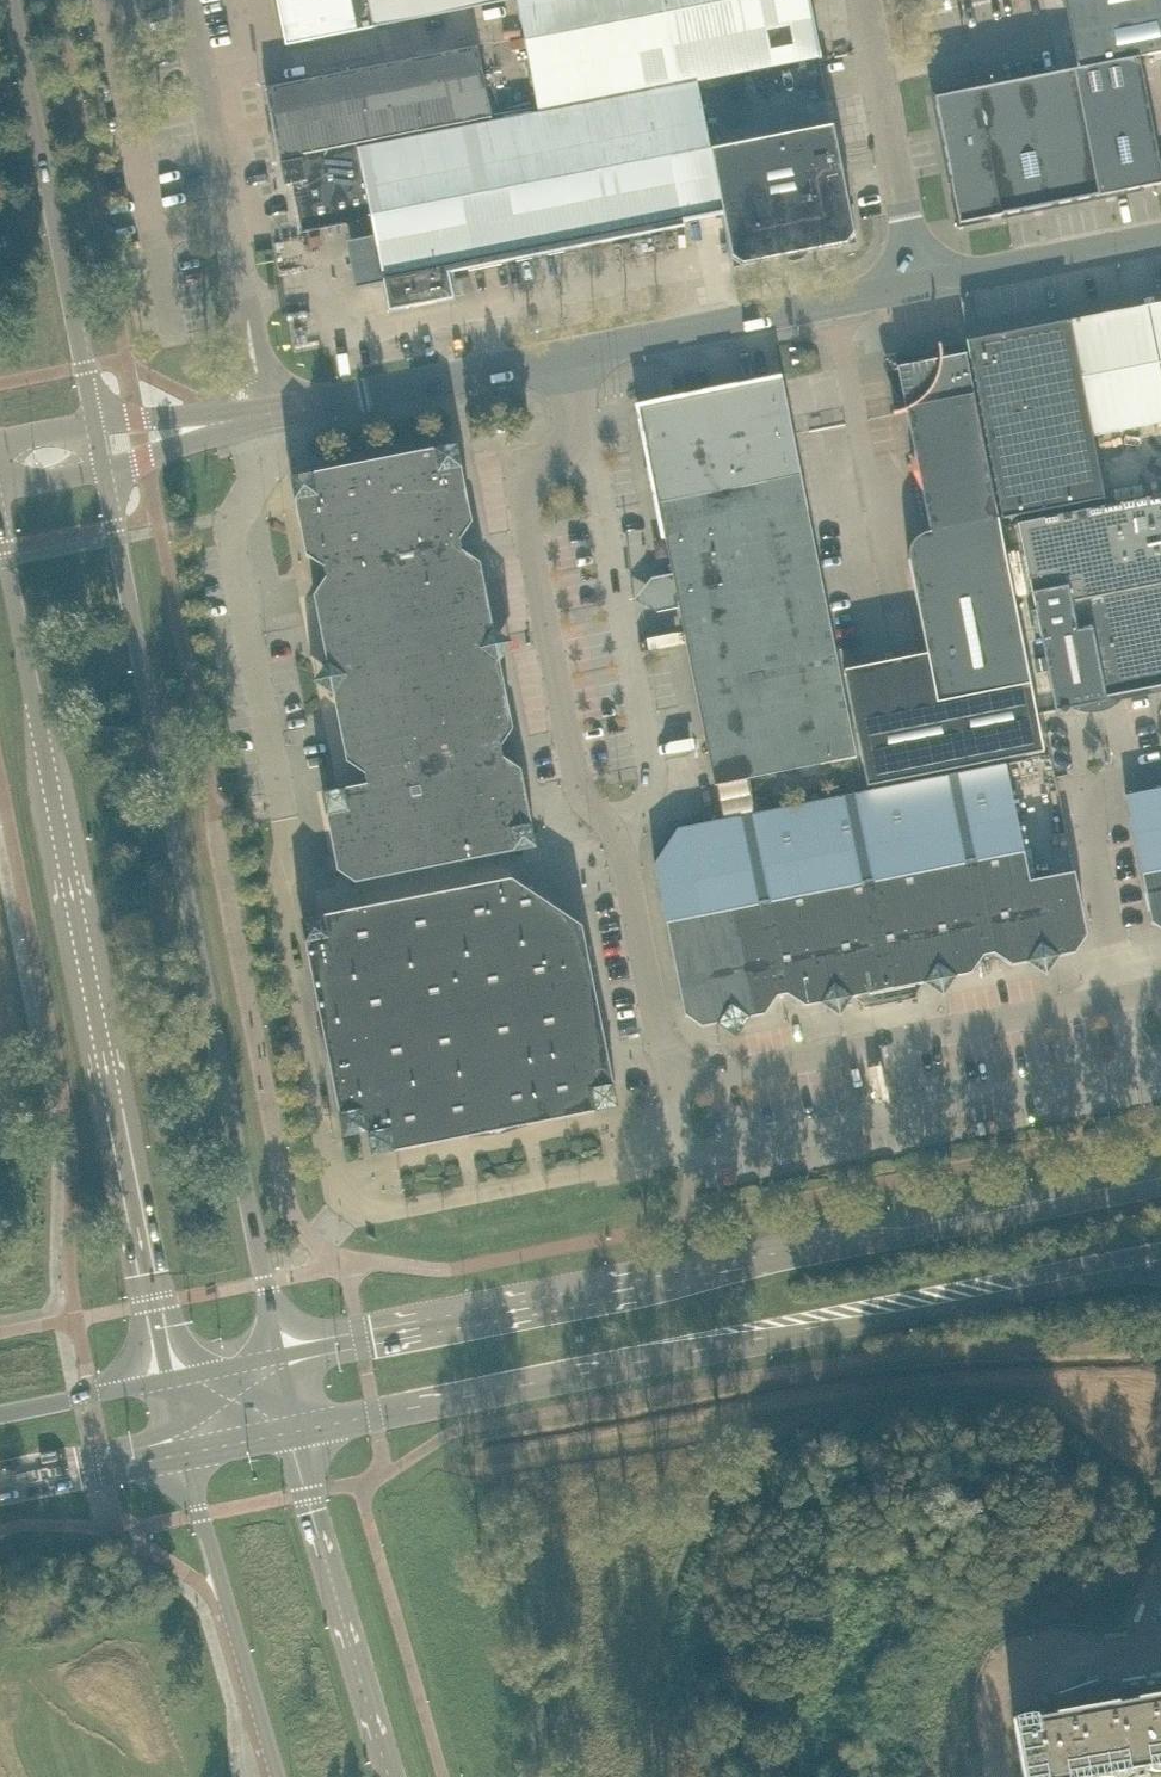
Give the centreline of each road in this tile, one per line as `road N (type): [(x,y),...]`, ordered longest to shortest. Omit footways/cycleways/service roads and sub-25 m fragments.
road 1 (secondary): [(278,1357),(102,448)]
road 2 (secondary): [(1160,1184),(278,1357)]
road 3 (secondary): [(0,511),(170,1381)]
road 4 (secondary): [(294,1431),(1160,1271)]
road 5 (unclassified): [(676,1067),(627,862),(579,787),(525,519),(529,492),(572,441),(577,409),(566,354)]
road 6 (unclassified): [(676,1067),(709,1075),(1125,996)]
road 7 (secondary): [(102,448),(13,0)]
road 8 (unclassified): [(264,415),(186,0)]
road 9 (unclassified): [(285,818),(235,542),(269,453),(264,415)]
road 10 (unclassified): [(566,354),(951,269)]
road 11 (tertiary): [(393,1776),(294,1431)]
road 12 (tertiary): [(186,1451),(281,1776)]
road 13 (unclassified): [(264,415),(566,354)]
road 14 (unclassified): [(1125,996),(1086,786),(1160,771)]
road 15 (unclassified): [(951,269),(899,0)]
road 16 (unclassified): [(951,269),(1160,232)]
road 17 (secondary): [(0,1484),(186,1451)]
road 18 (secondary): [(170,1381),(0,1413)]
road 19 (residential): [(102,448),(264,415)]

